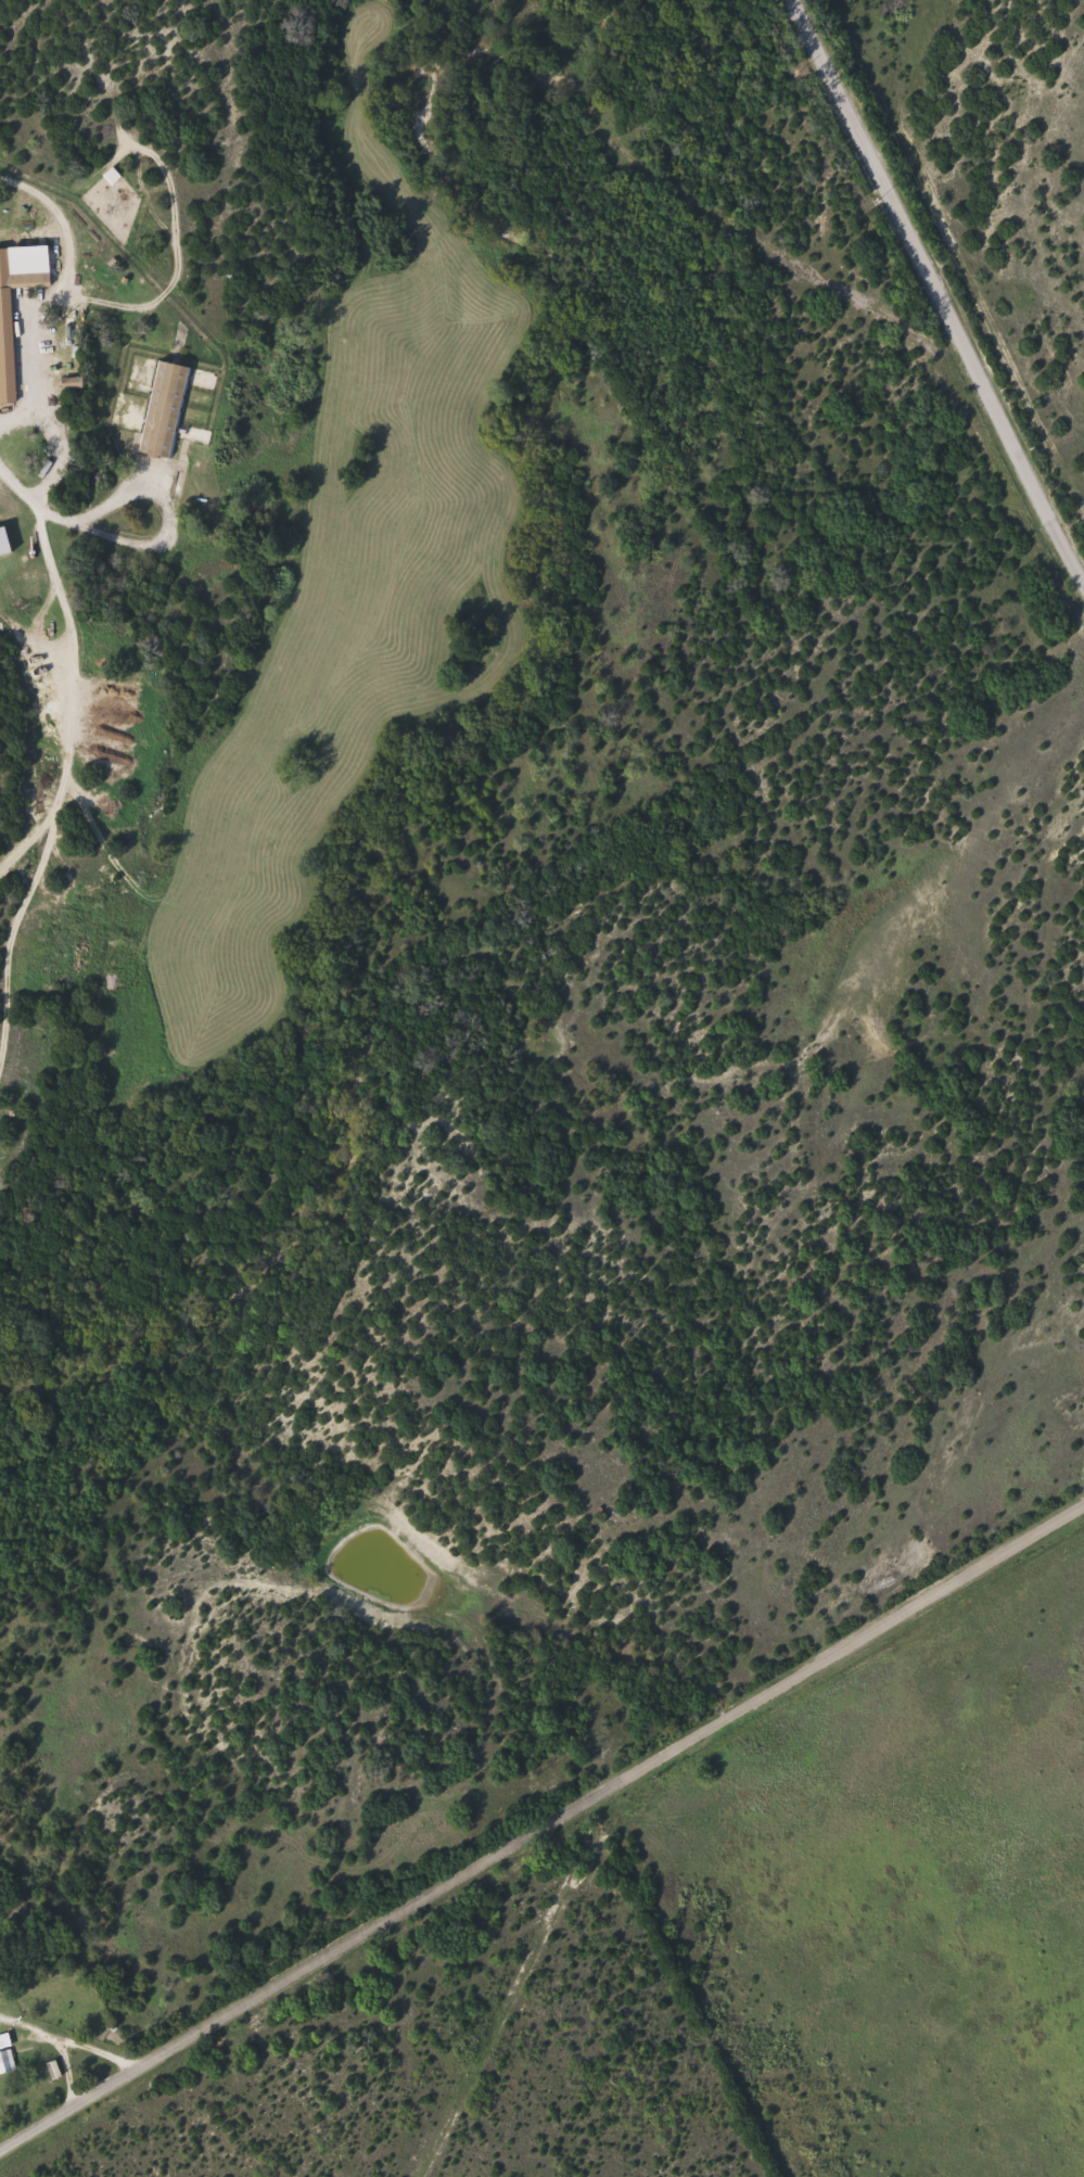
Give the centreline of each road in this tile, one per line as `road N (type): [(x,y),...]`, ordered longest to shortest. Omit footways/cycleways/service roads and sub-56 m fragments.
road 1 (residential): [(0,2145),(1083,1507)]
road 2 (residential): [(1083,583),(789,0)]

